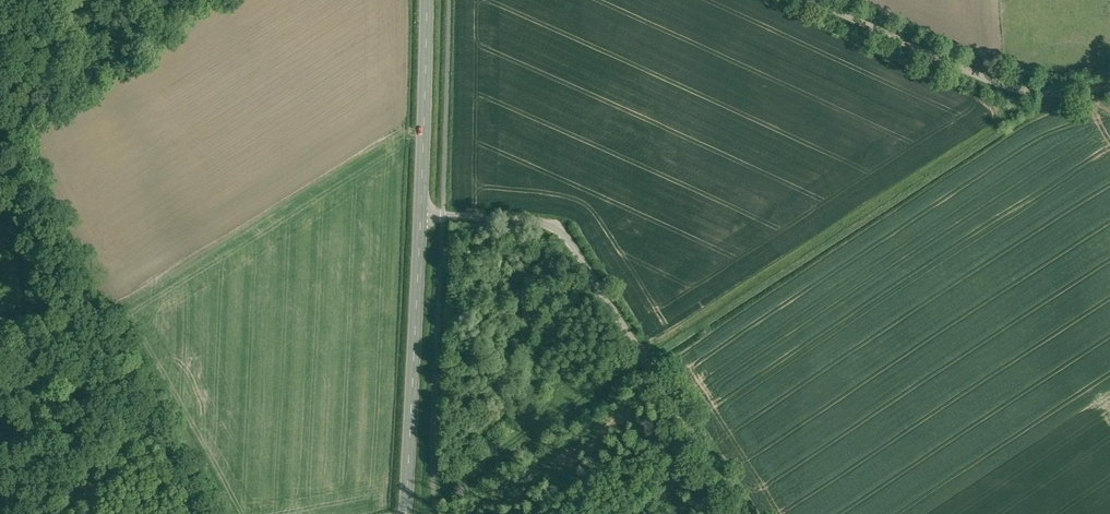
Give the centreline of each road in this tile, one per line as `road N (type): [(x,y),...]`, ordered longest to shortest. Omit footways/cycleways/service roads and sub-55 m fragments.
road 1 (unclassified): [(420,216),(530,222),(560,234),(741,513)]
road 2 (unclassified): [(1109,89),(1035,95),(993,83),(810,0)]
road 3 (tertiary): [(420,216),(405,513)]
road 4 (tertiary): [(427,0),(420,216)]

